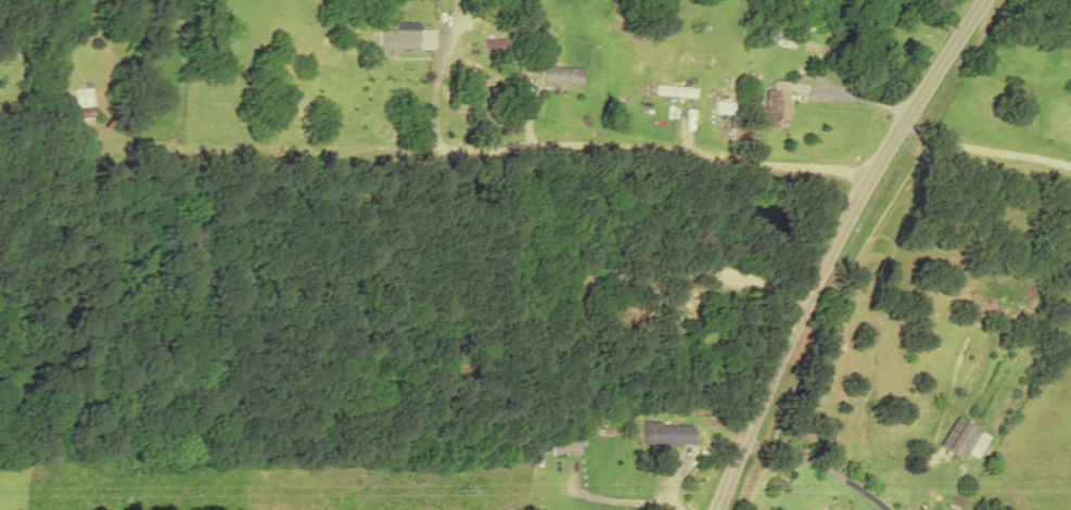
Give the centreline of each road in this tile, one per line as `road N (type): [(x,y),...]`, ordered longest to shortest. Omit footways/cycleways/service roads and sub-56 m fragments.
road 1 (residential): [(871,170),(614,148),(270,150)]
road 2 (tertiary): [(713,509),(871,170),(983,0)]

